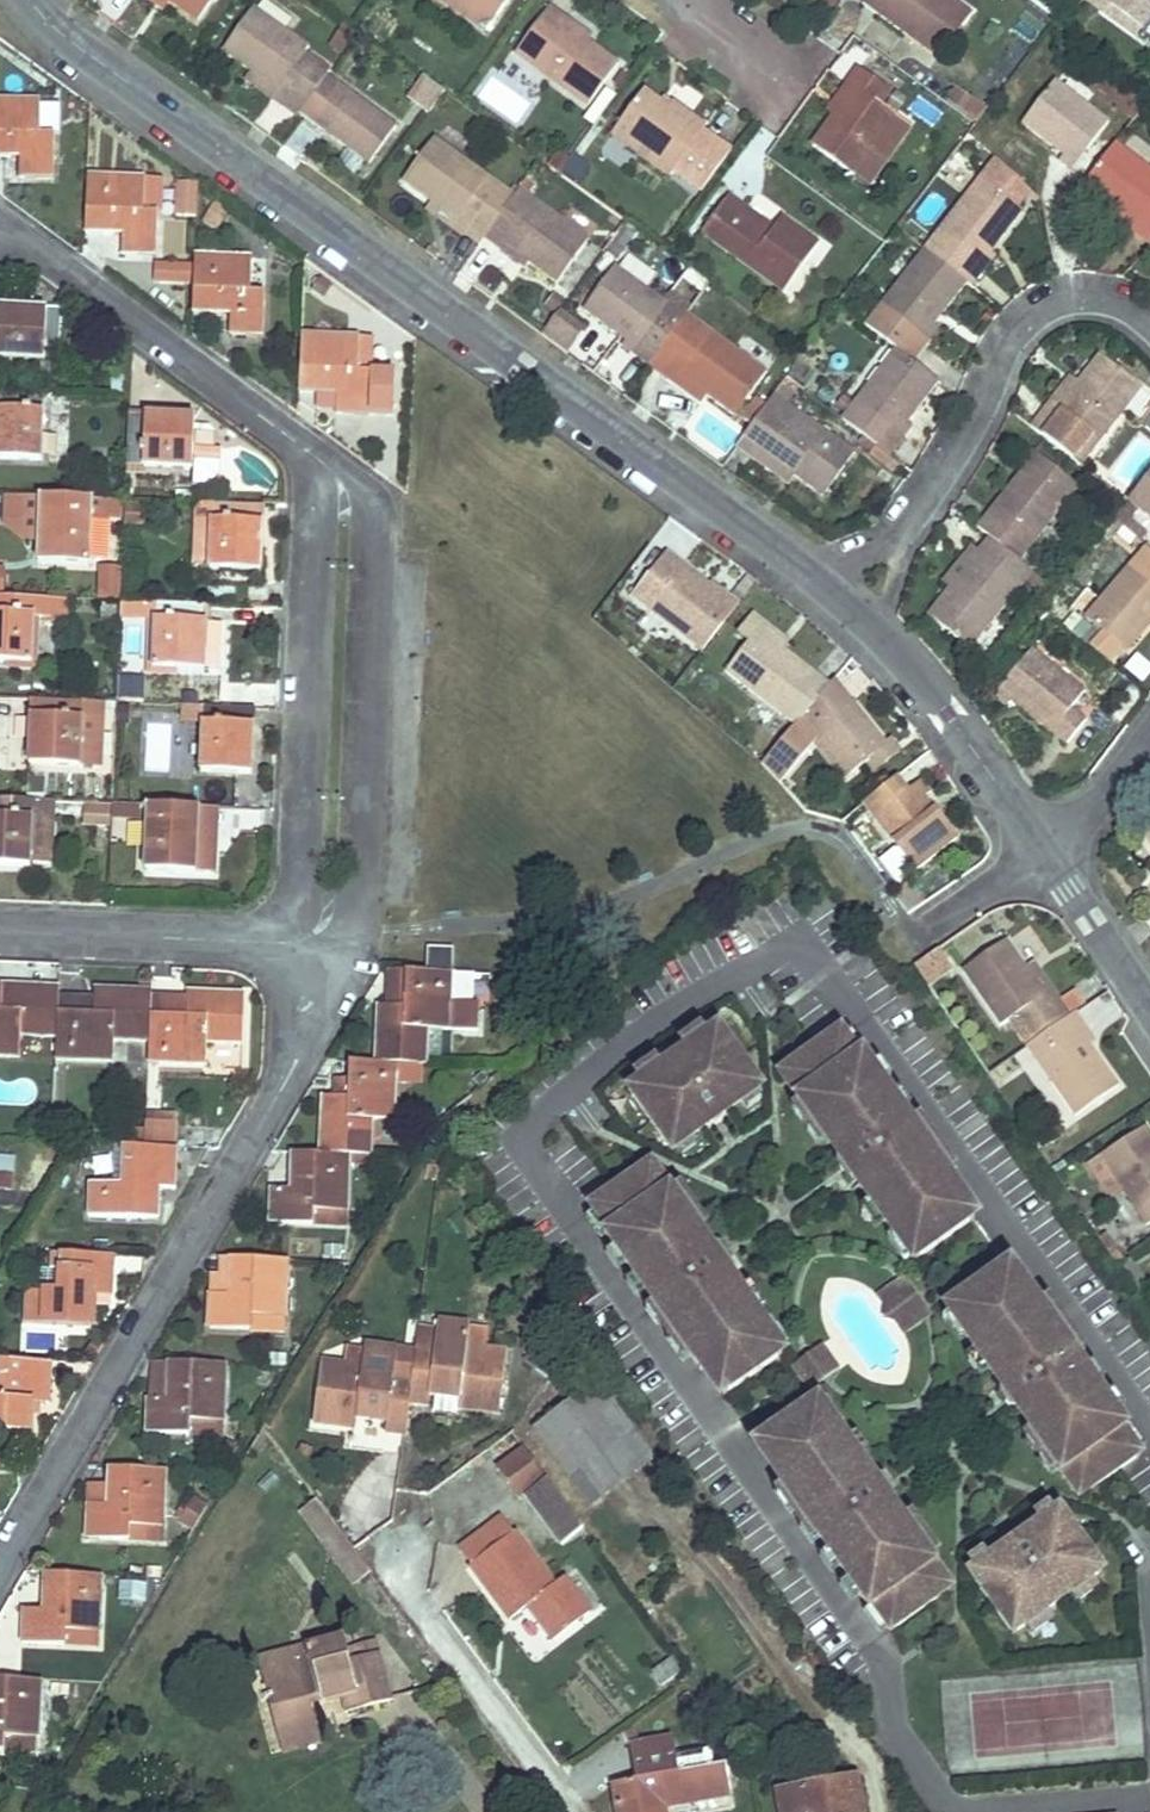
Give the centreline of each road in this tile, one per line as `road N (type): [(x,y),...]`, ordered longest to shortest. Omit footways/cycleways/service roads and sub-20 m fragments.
road 1 (residential): [(31,0),(43,20),(842,600)]
road 2 (residential): [(0,234),(28,239),(335,476),(346,518),(327,897),(317,937)]
road 3 (residential): [(317,937),(306,1041),(0,1557)]
road 4 (residential): [(842,600),(945,468),(1014,334),(1050,310),(1092,303),(1131,314),(1149,335)]
road 5 (residential): [(842,600),(1044,848)]
road 6 (residential): [(0,927),(317,937)]
road 7 (residential): [(1044,848),(1149,1017)]
road 8 (residential): [(1149,732),(1091,809),(1044,848)]
road 9 (residential): [(911,929),(1044,848)]

